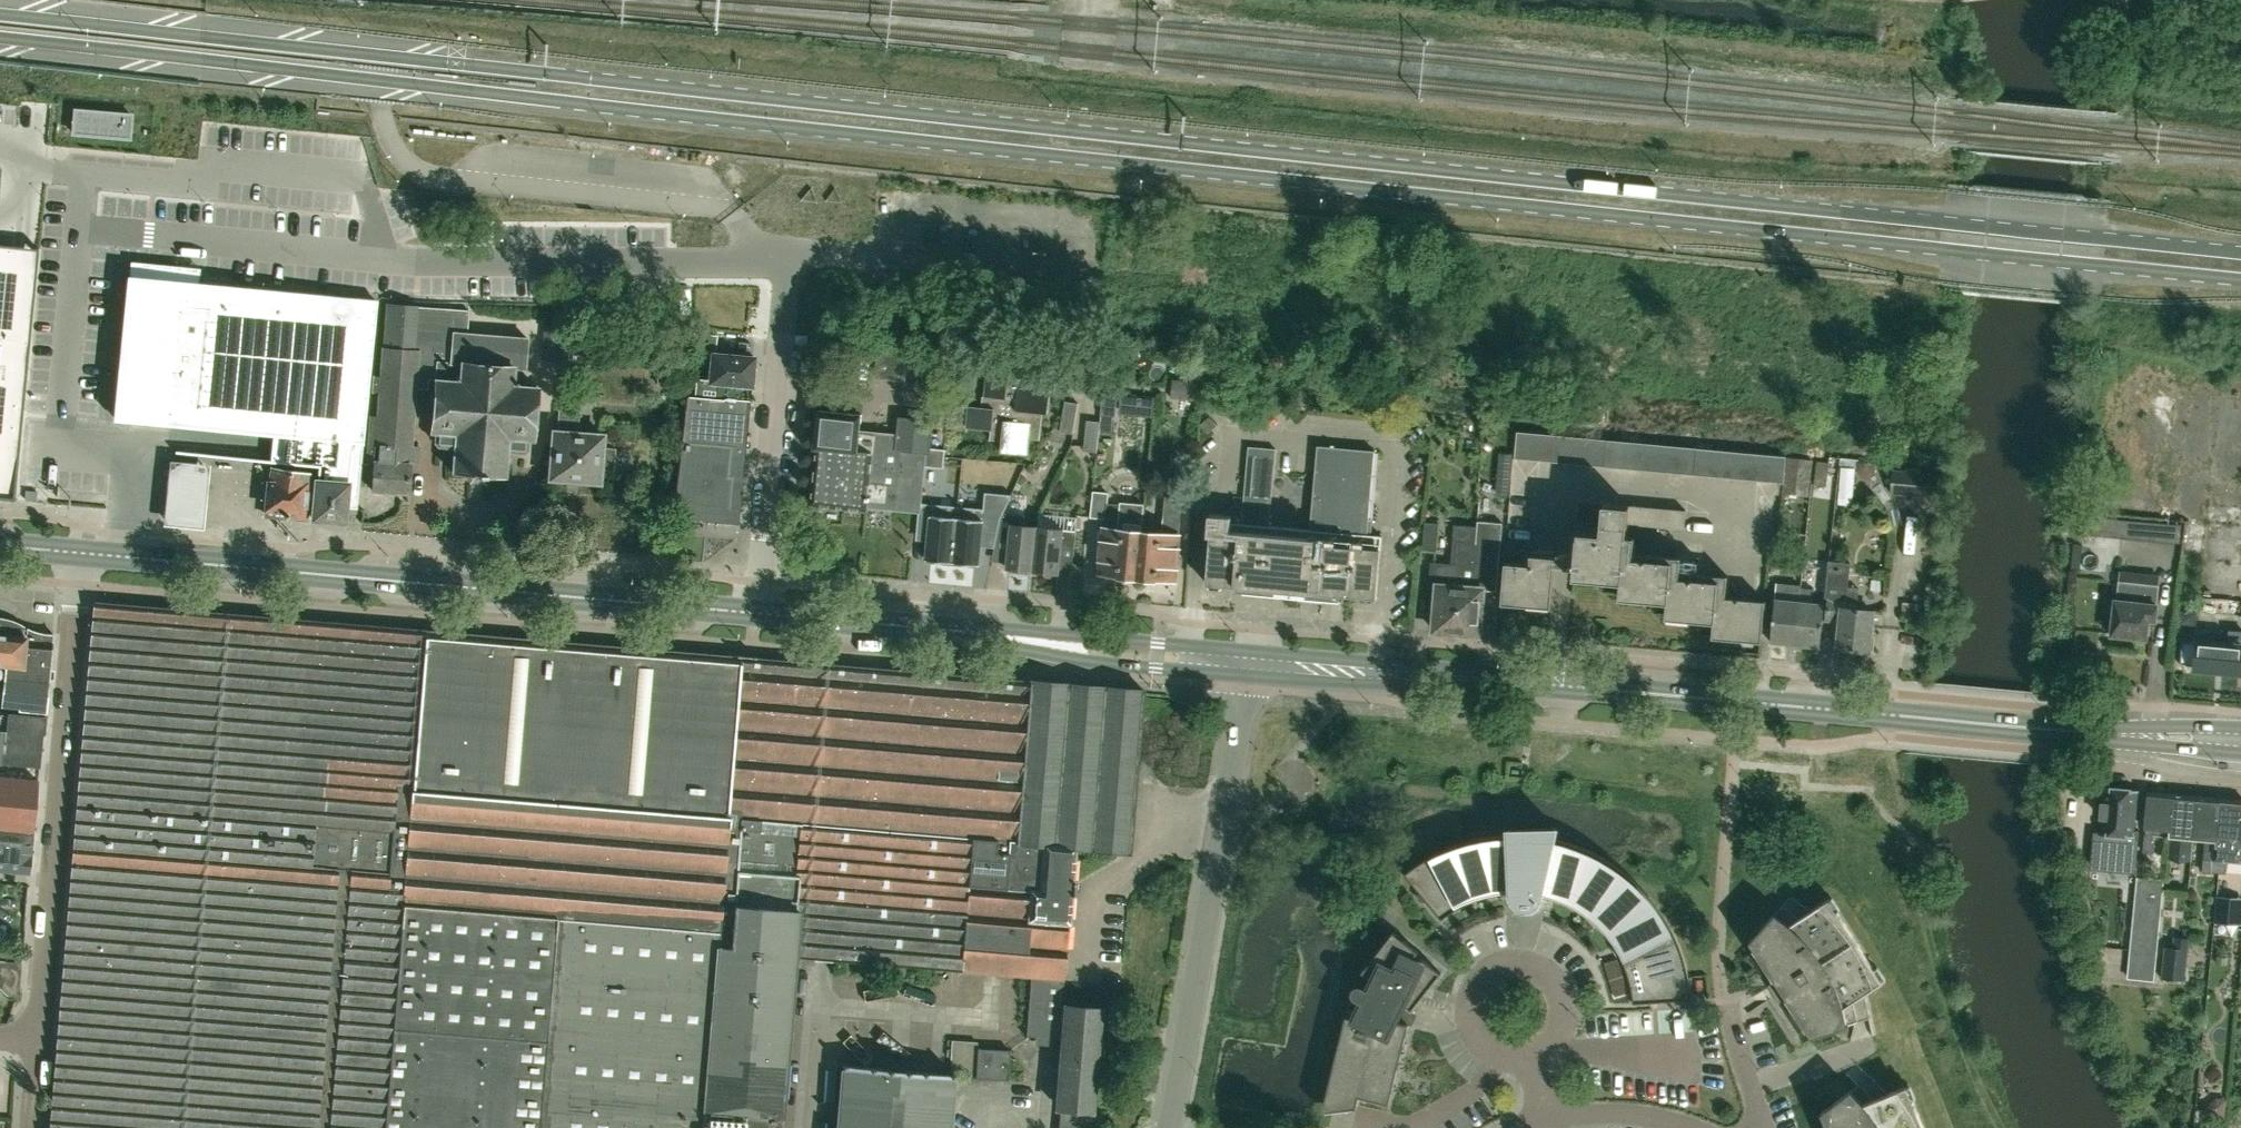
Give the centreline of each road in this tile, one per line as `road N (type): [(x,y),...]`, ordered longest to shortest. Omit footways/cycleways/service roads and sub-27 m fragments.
road 1 (primary): [(0,38),(2240,281)]
road 2 (primary): [(2240,251),(0,12)]
road 3 (tertiary): [(761,615),(125,556)]
road 4 (tertiary): [(2086,731),(1481,681)]
road 5 (residential): [(38,1038),(77,584),(73,553)]
road 6 (residential): [(1168,1127),(1241,675)]
road 7 (unclassified): [(761,615),(785,282),(779,262)]
road 8 (tertiary): [(913,626),(1055,656),(1241,675)]
road 9 (tertiary): [(1243,651),(913,626)]
road 10 (tertiary): [(1241,675),(1380,687),(1481,681)]
road 11 (tertiary): [(1481,681),(1379,661),(1243,651)]
road 12 (residential): [(1694,1127),(1611,1111),(1548,1116),(1523,1127)]
road 13 (tertiary): [(2086,731),(2135,746),(2240,756)]
road 14 (tertiary): [(2240,728),(2086,731)]
road 15 (tertiary): [(913,626),(761,615)]
road 16 (residential): [(1759,1127),(1726,1009)]

